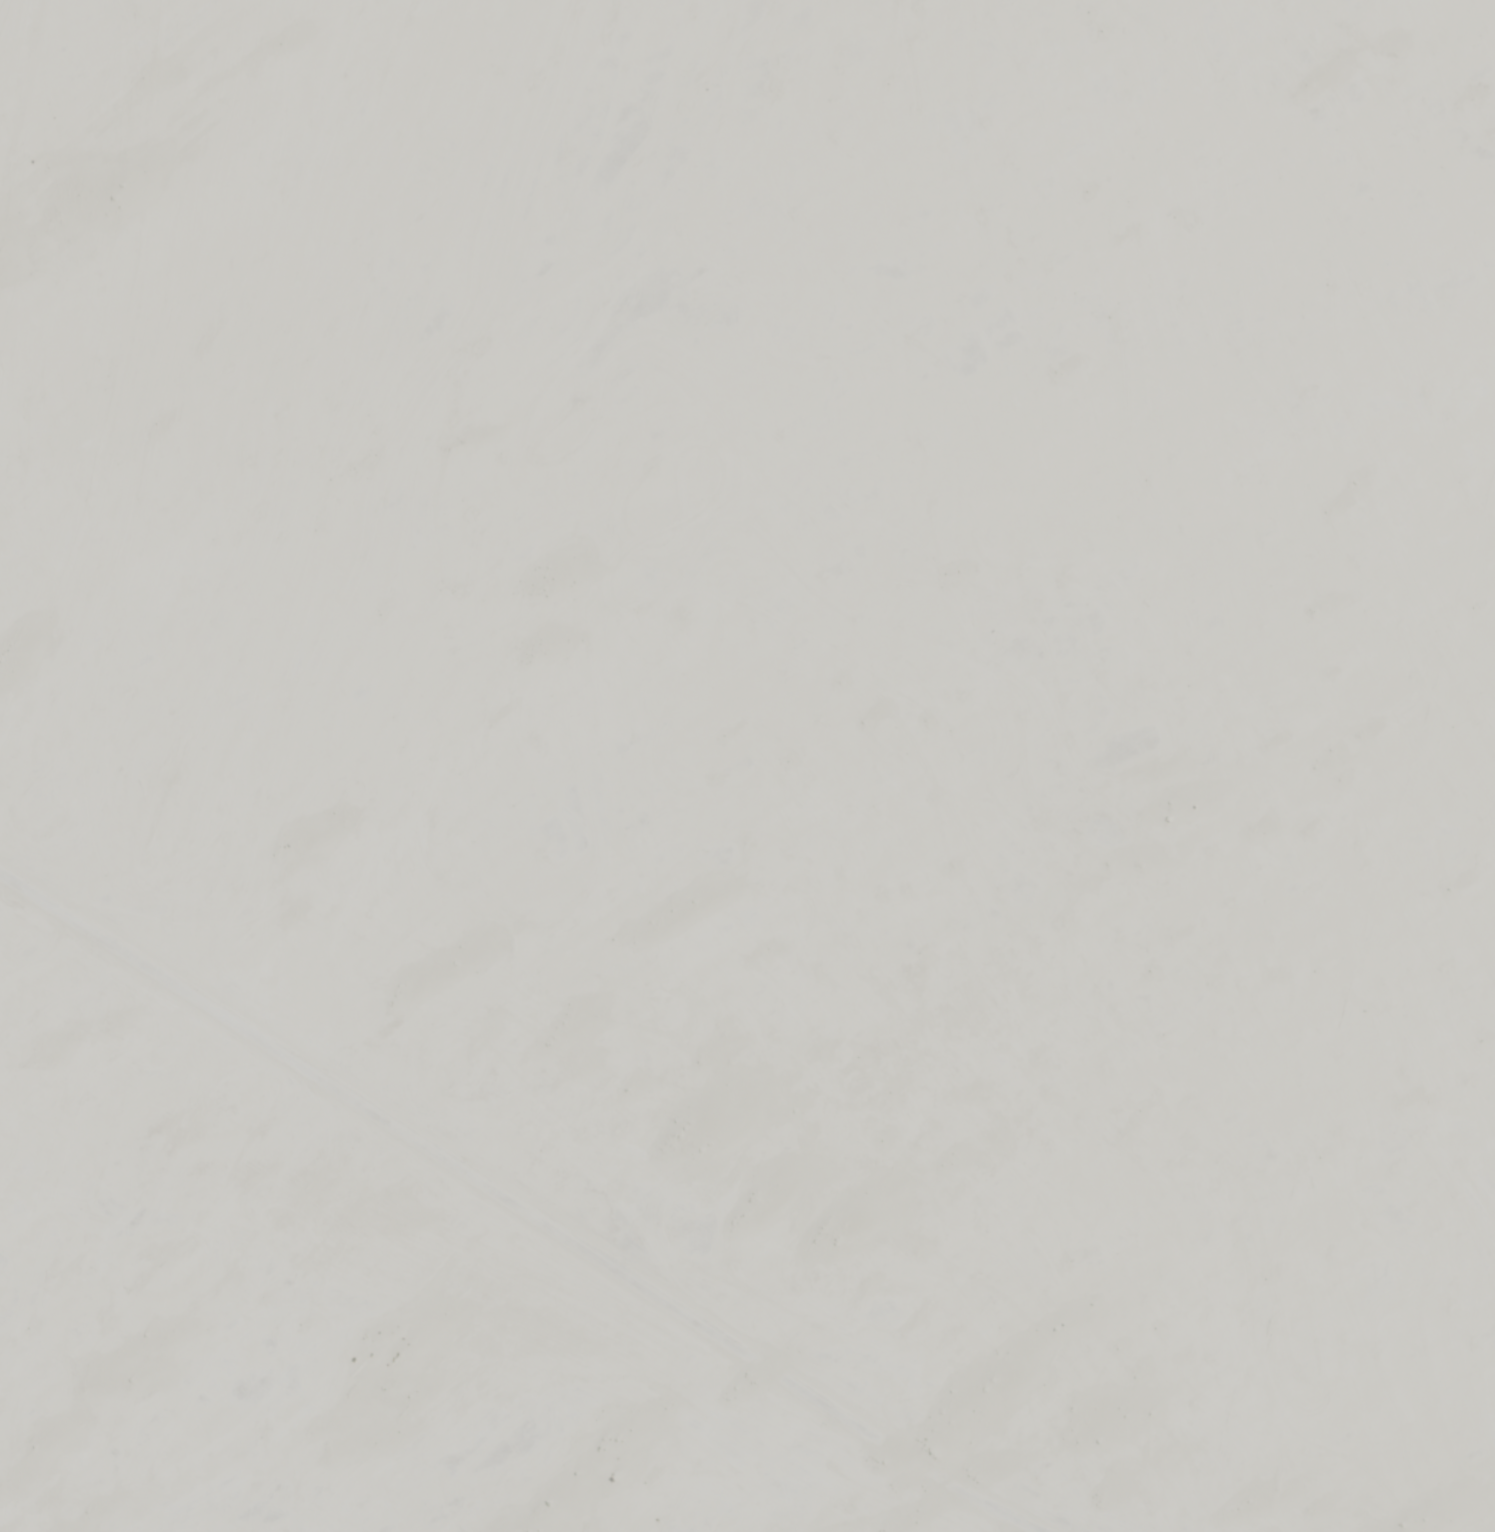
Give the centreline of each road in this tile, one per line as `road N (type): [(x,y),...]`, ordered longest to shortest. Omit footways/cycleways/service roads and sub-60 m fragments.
road 1 (track): [(1494,572),(1212,1531)]

